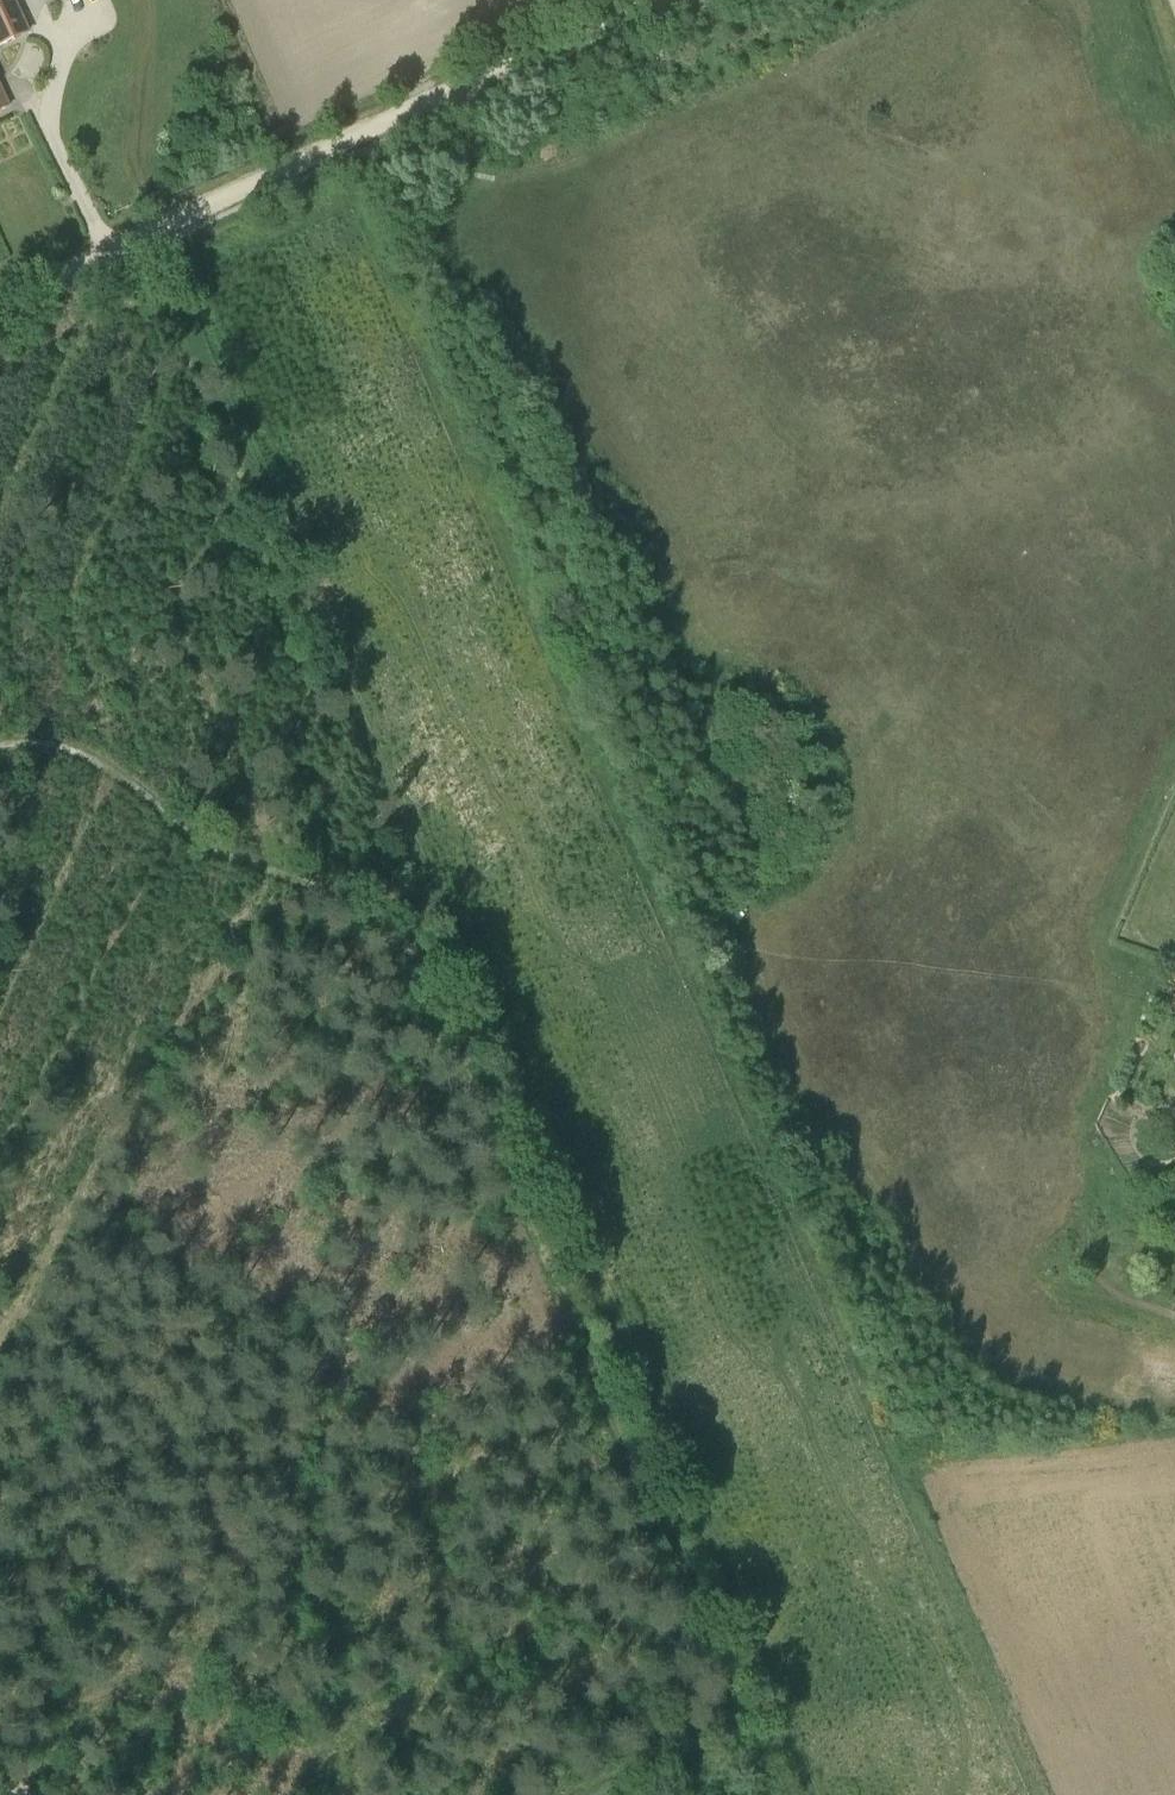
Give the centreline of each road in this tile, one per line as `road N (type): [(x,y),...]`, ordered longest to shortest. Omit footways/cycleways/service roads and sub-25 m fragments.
road 1 (track): [(0,299),(663,0)]

